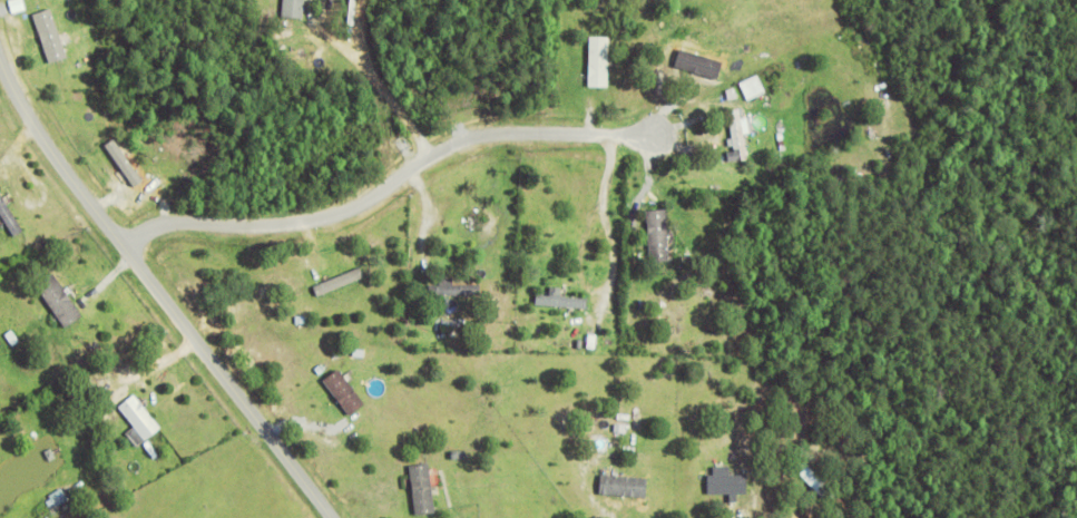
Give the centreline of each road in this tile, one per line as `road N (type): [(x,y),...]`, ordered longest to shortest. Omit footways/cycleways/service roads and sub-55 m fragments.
road 1 (residential): [(332,517),(39,135),(0,51)]
road 2 (residential): [(129,247),(172,226),(294,226),(355,209),(469,140),(517,134),(658,138)]

